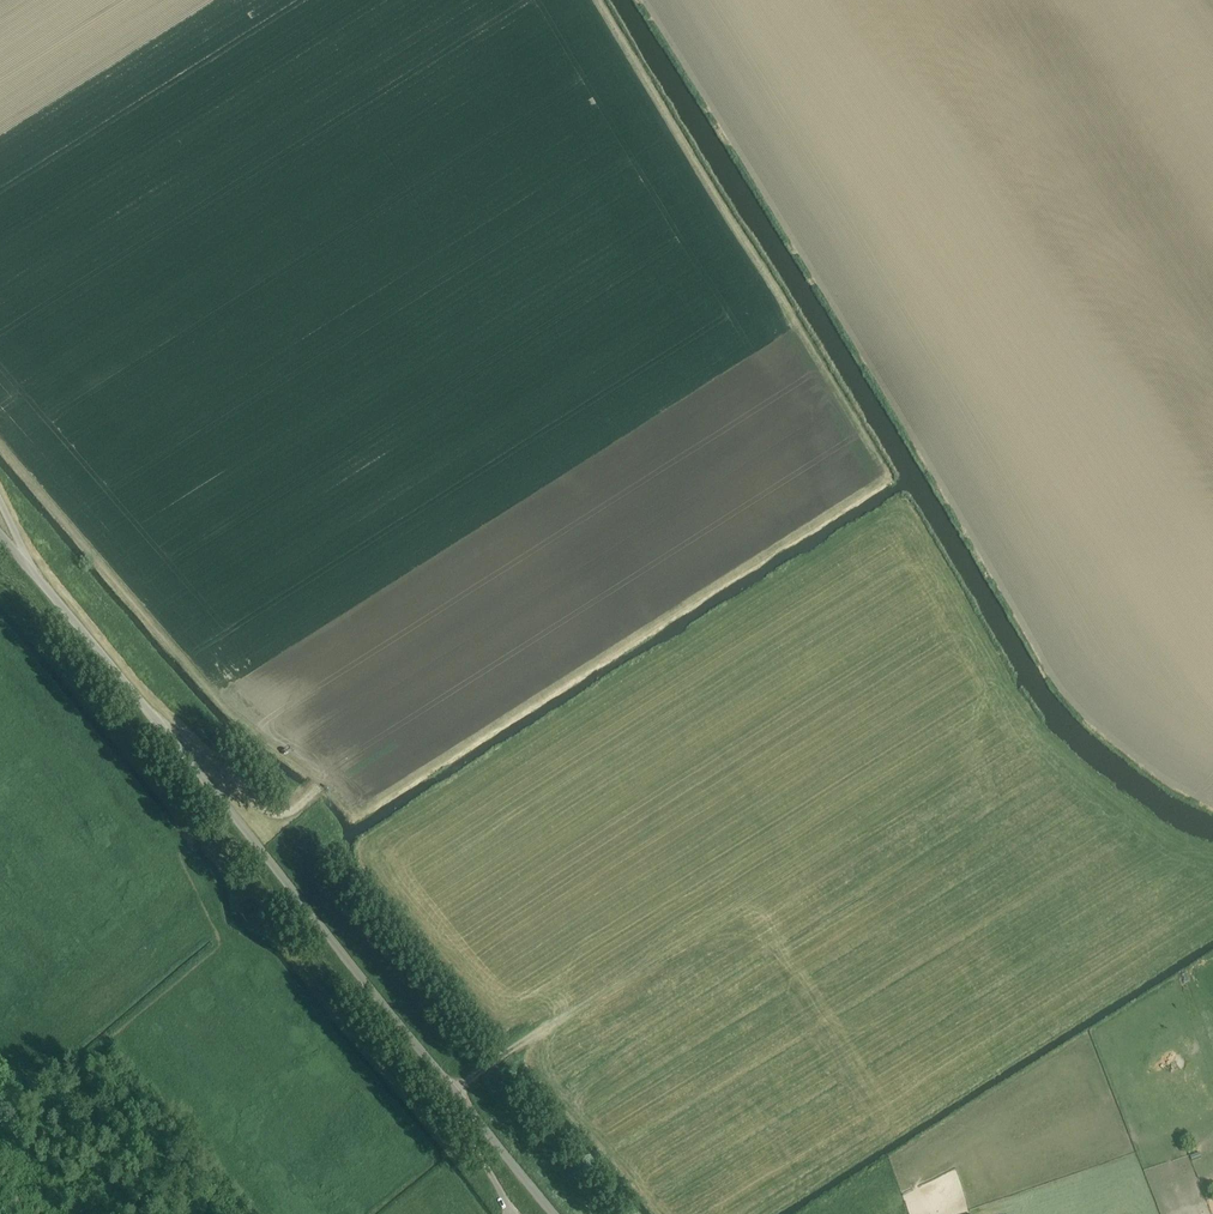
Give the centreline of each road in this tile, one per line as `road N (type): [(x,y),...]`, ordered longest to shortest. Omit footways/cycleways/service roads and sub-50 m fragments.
road 1 (unclassified): [(434,1069),(0,535)]
road 2 (unclassified): [(554,1213),(434,1069)]
road 3 (unclassified): [(510,1213),(434,1069)]

